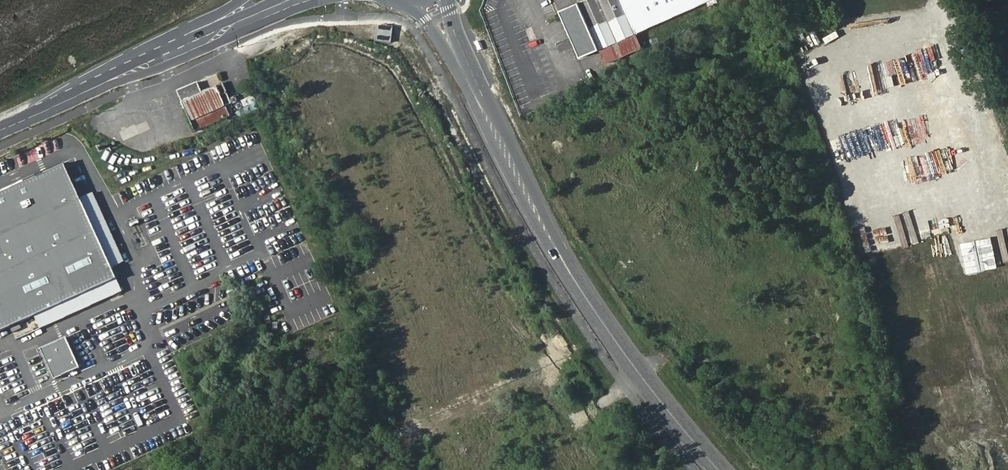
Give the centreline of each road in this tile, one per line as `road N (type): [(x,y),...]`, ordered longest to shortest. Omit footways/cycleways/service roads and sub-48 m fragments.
road 1 (primary): [(402,0),(443,45),(562,258)]
road 2 (primary): [(562,258),(458,42),(447,0)]
road 3 (primary): [(718,469),(562,258)]
road 4 (primary): [(111,79),(311,0)]
road 5 (primary): [(275,0),(150,60)]
road 6 (primary): [(0,131),(111,79)]

